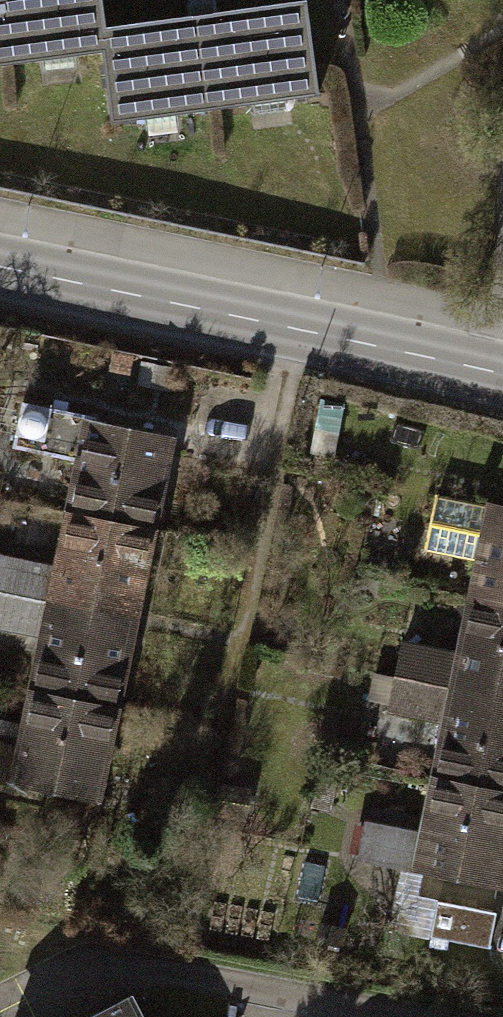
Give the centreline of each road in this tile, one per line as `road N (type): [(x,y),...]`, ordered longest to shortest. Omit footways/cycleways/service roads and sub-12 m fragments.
road 1 (tertiary): [(502,369),(0,266)]

